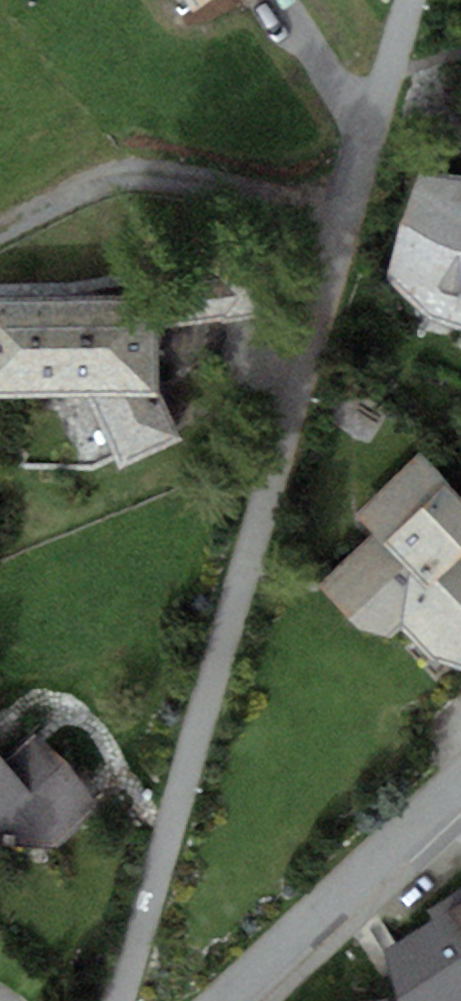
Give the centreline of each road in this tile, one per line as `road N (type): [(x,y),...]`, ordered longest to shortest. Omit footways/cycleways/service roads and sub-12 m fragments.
road 1 (residential): [(117,1000),(409,0)]
road 2 (track): [(343,225),(196,178),(131,173),(65,197),(0,235)]
road 3 (residential): [(226,1000),(460,784)]

